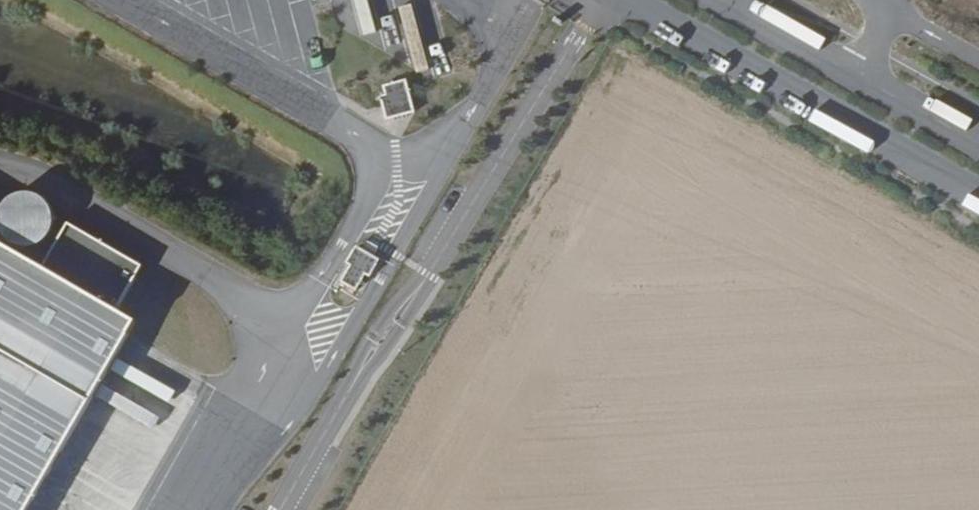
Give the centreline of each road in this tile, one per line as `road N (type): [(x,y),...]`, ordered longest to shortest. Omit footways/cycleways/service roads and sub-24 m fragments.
road 1 (tertiary): [(638,0),(978,212)]
road 2 (tertiary): [(978,153),(712,0)]

